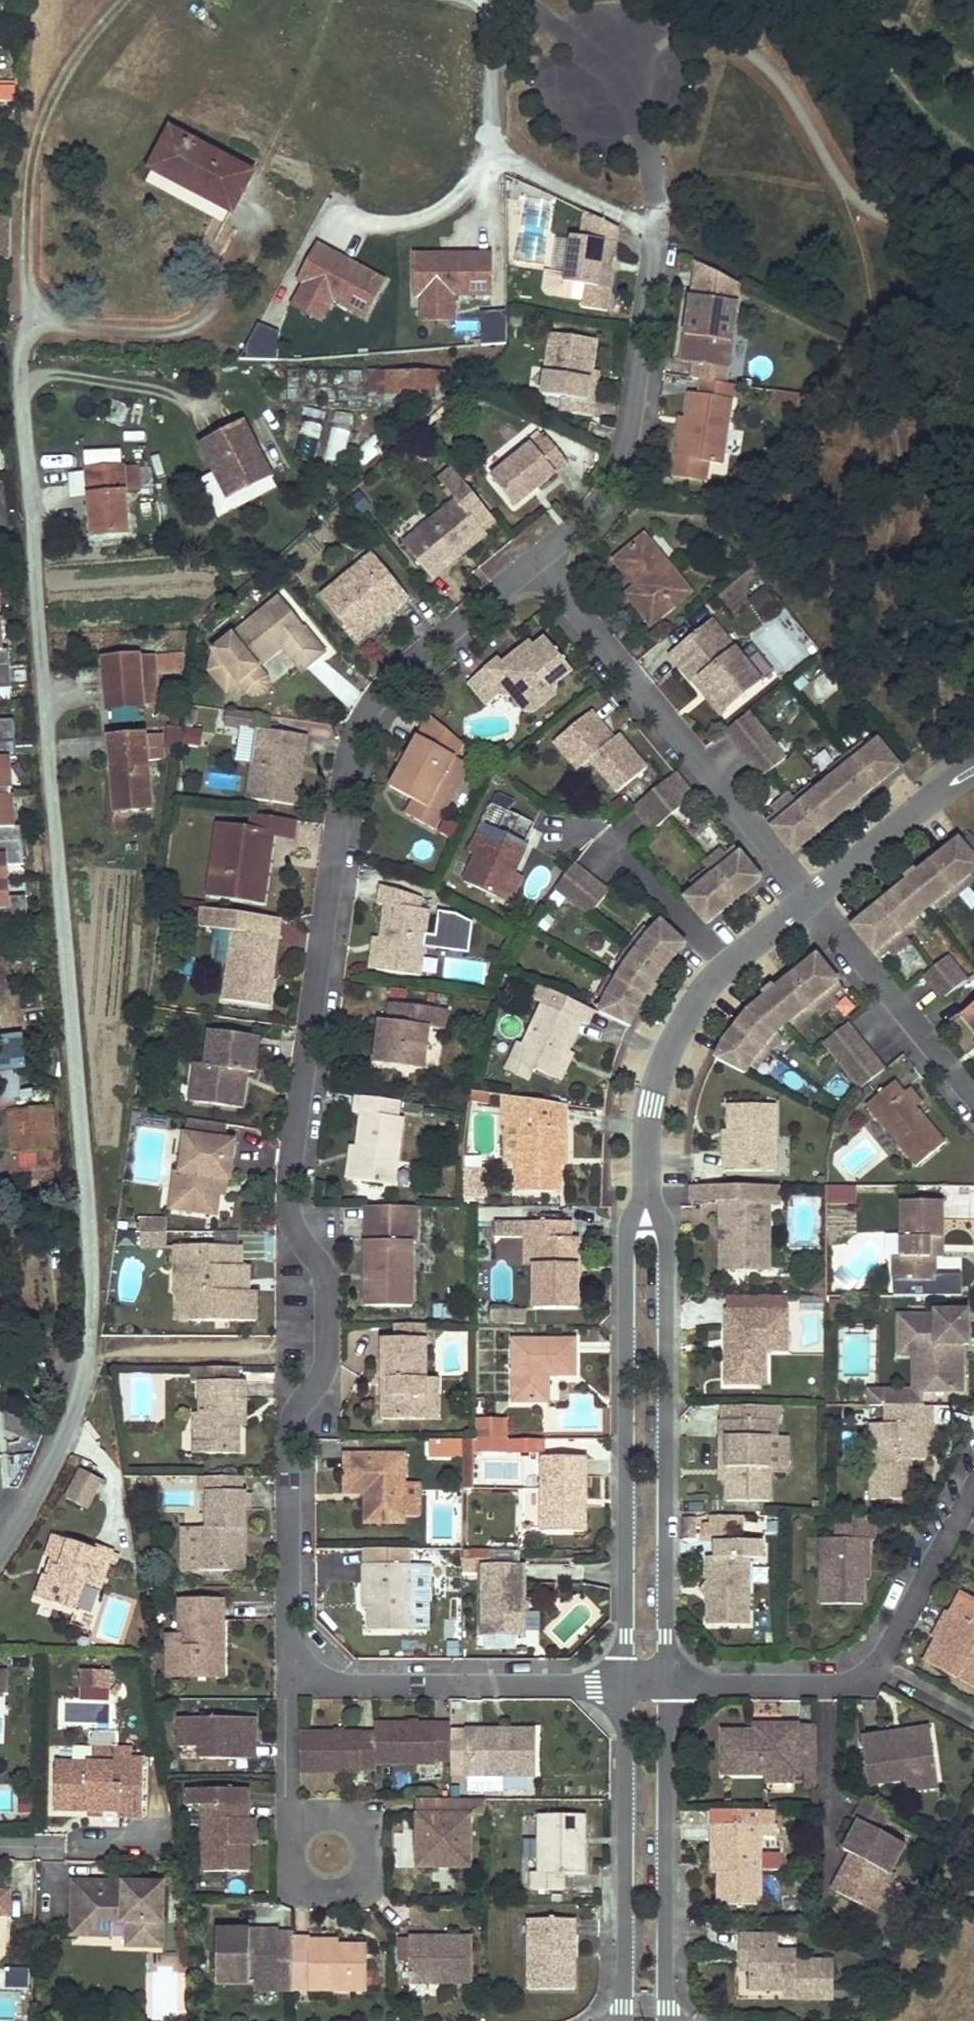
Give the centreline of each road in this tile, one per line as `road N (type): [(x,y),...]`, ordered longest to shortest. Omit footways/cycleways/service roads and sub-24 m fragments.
road 1 (residential): [(34,300),(22,390),(100,1288),(73,1412),(0,1540)]
road 2 (residential): [(300,1682),(291,1421),(325,1351),(322,1268),(289,1207),(293,1118),(364,740),(392,687),(533,567)]
road 3 (residential): [(670,1684),(679,1248),(652,1216)]
road 4 (residential): [(652,1216),(630,1257),(622,1683)]
road 5 (residential): [(533,567),(805,898)]
road 6 (residential): [(973,1491),(876,1665),(849,1682),(670,1684)]
road 7 (residential): [(533,567),(596,505),(623,458),(638,401),(657,207)]
road 8 (residential): [(805,898),(690,1006),(653,1095),(652,1216)]
road 9 (residential): [(622,1683),(625,2020)]
road 10 (residential): [(668,2020),(670,1684)]
road 11 (residential): [(622,1683),(300,1682)]
road 12 (residential): [(805,898),(973,1129)]
road 13 (residential): [(973,770),(805,898)]
road 14 (residential): [(300,1820),(335,1821),(380,1846),(365,1894),(299,1896)]
road 15 (residential): [(300,1820),(300,1682)]

